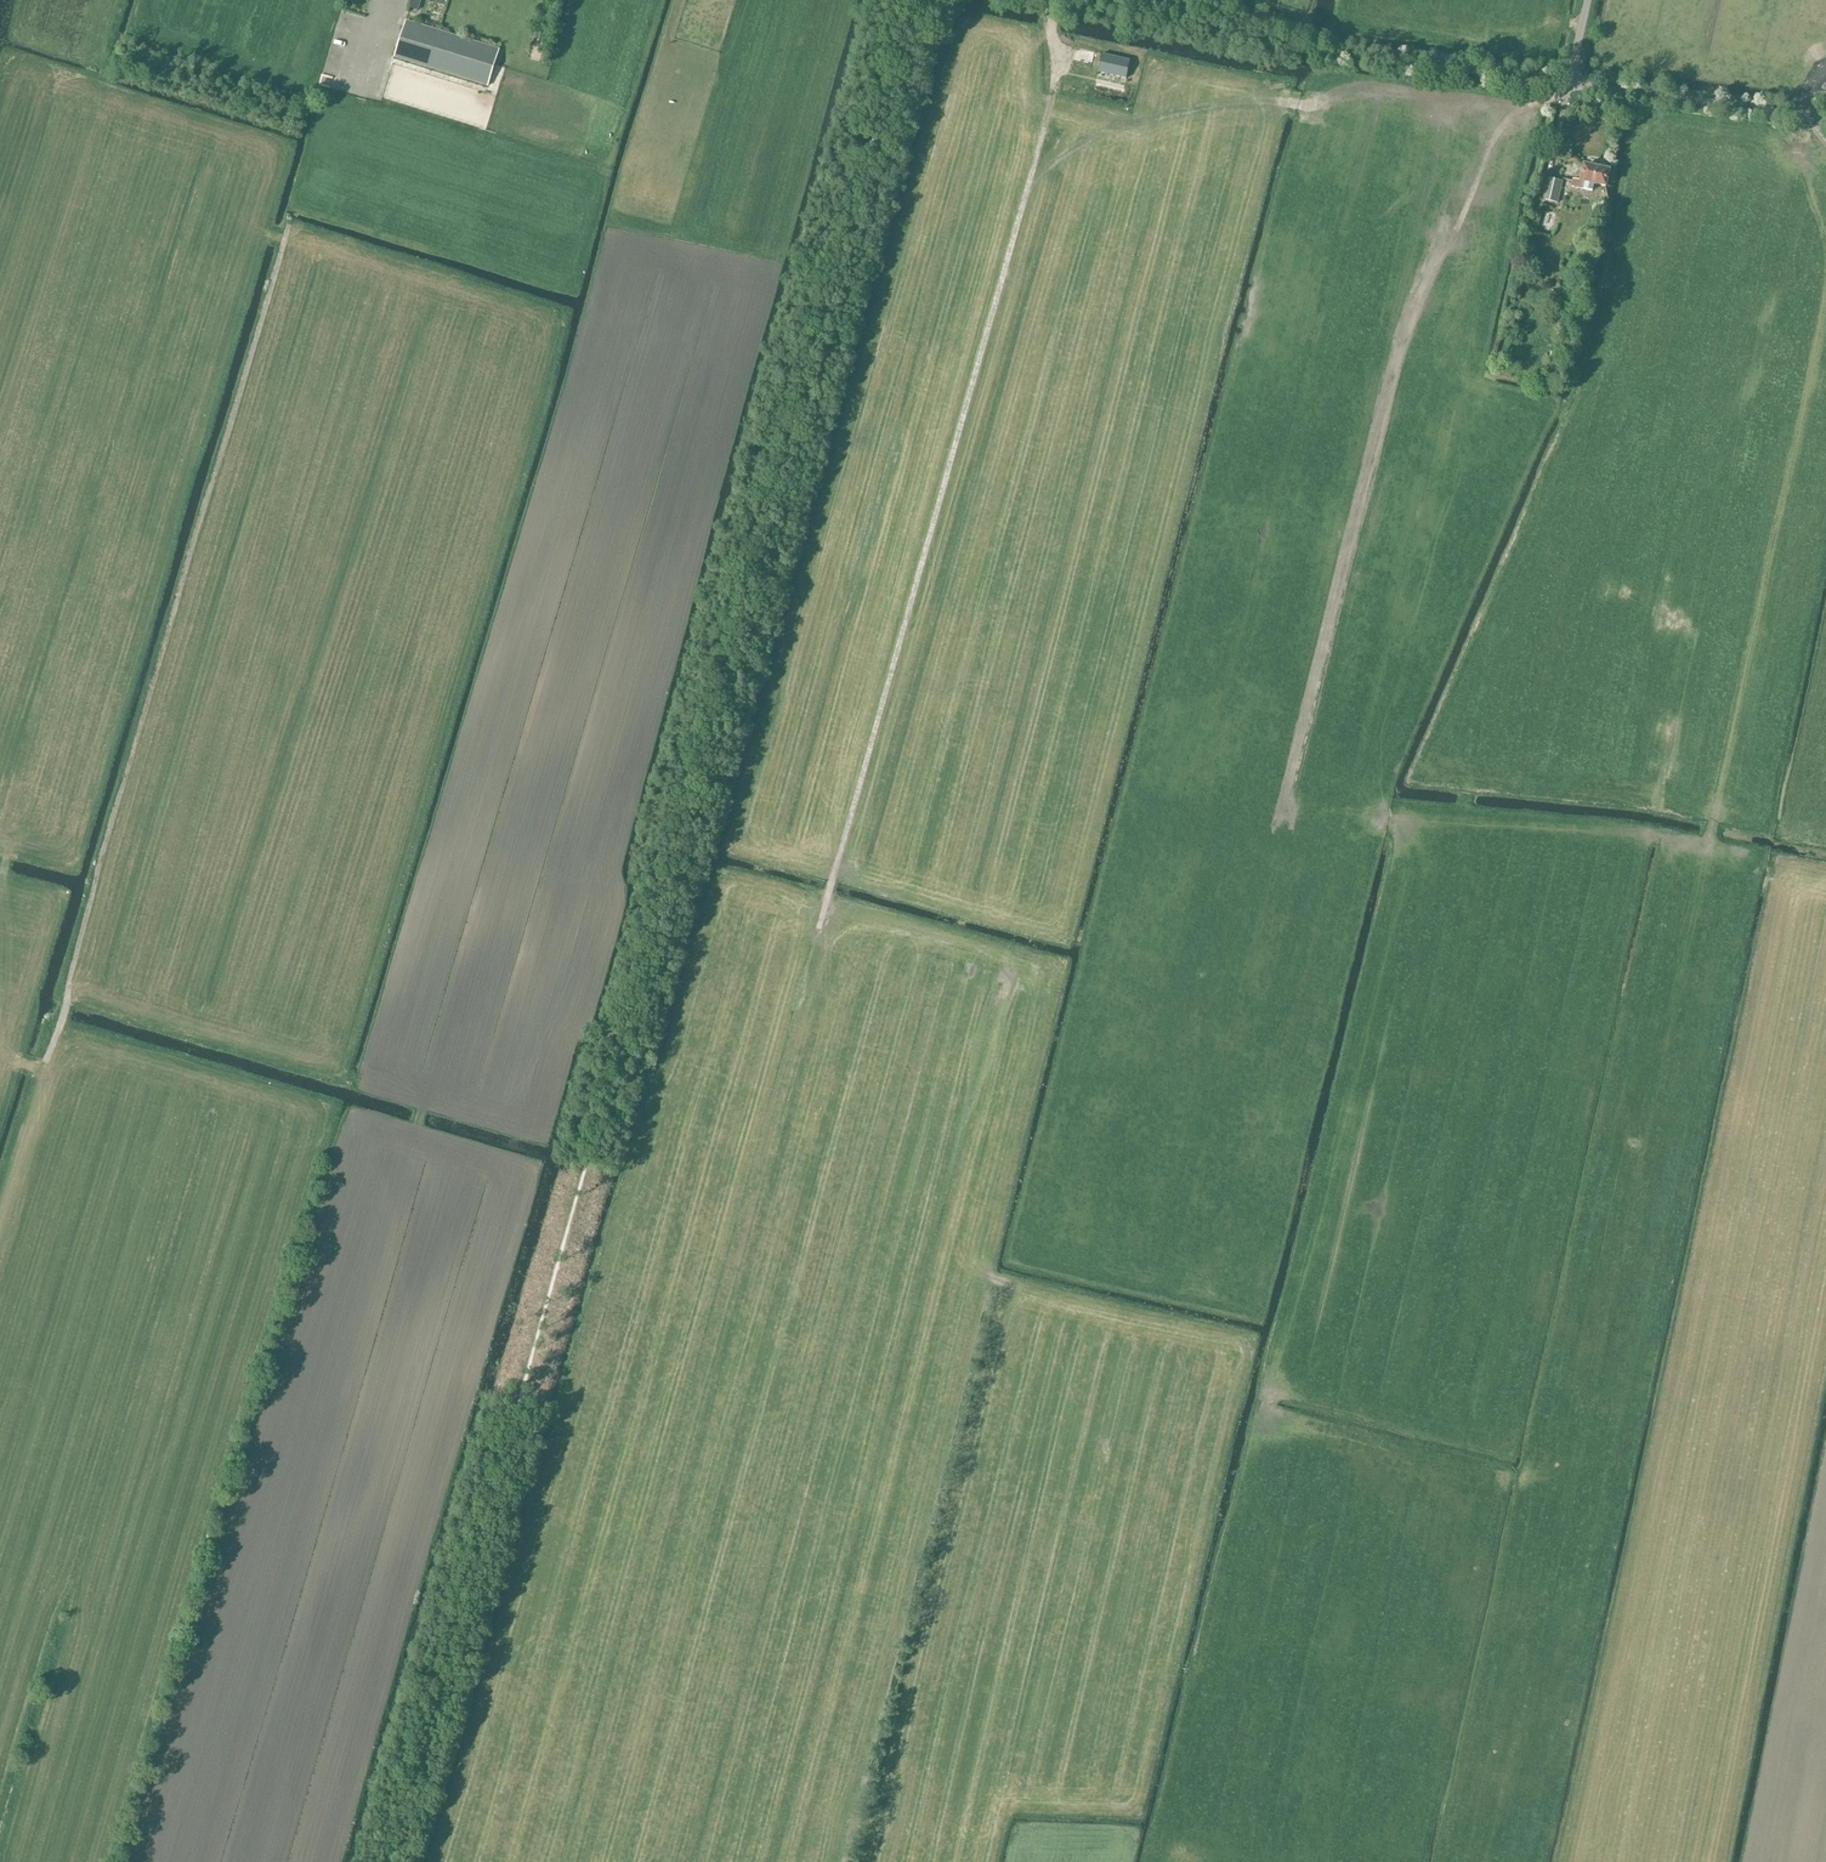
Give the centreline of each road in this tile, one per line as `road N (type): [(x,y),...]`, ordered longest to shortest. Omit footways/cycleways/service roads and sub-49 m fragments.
road 1 (track): [(1053,0),(1052,93),(818,927)]
road 2 (unclassified): [(1825,120),(1580,84),(1572,64),(1587,0)]

